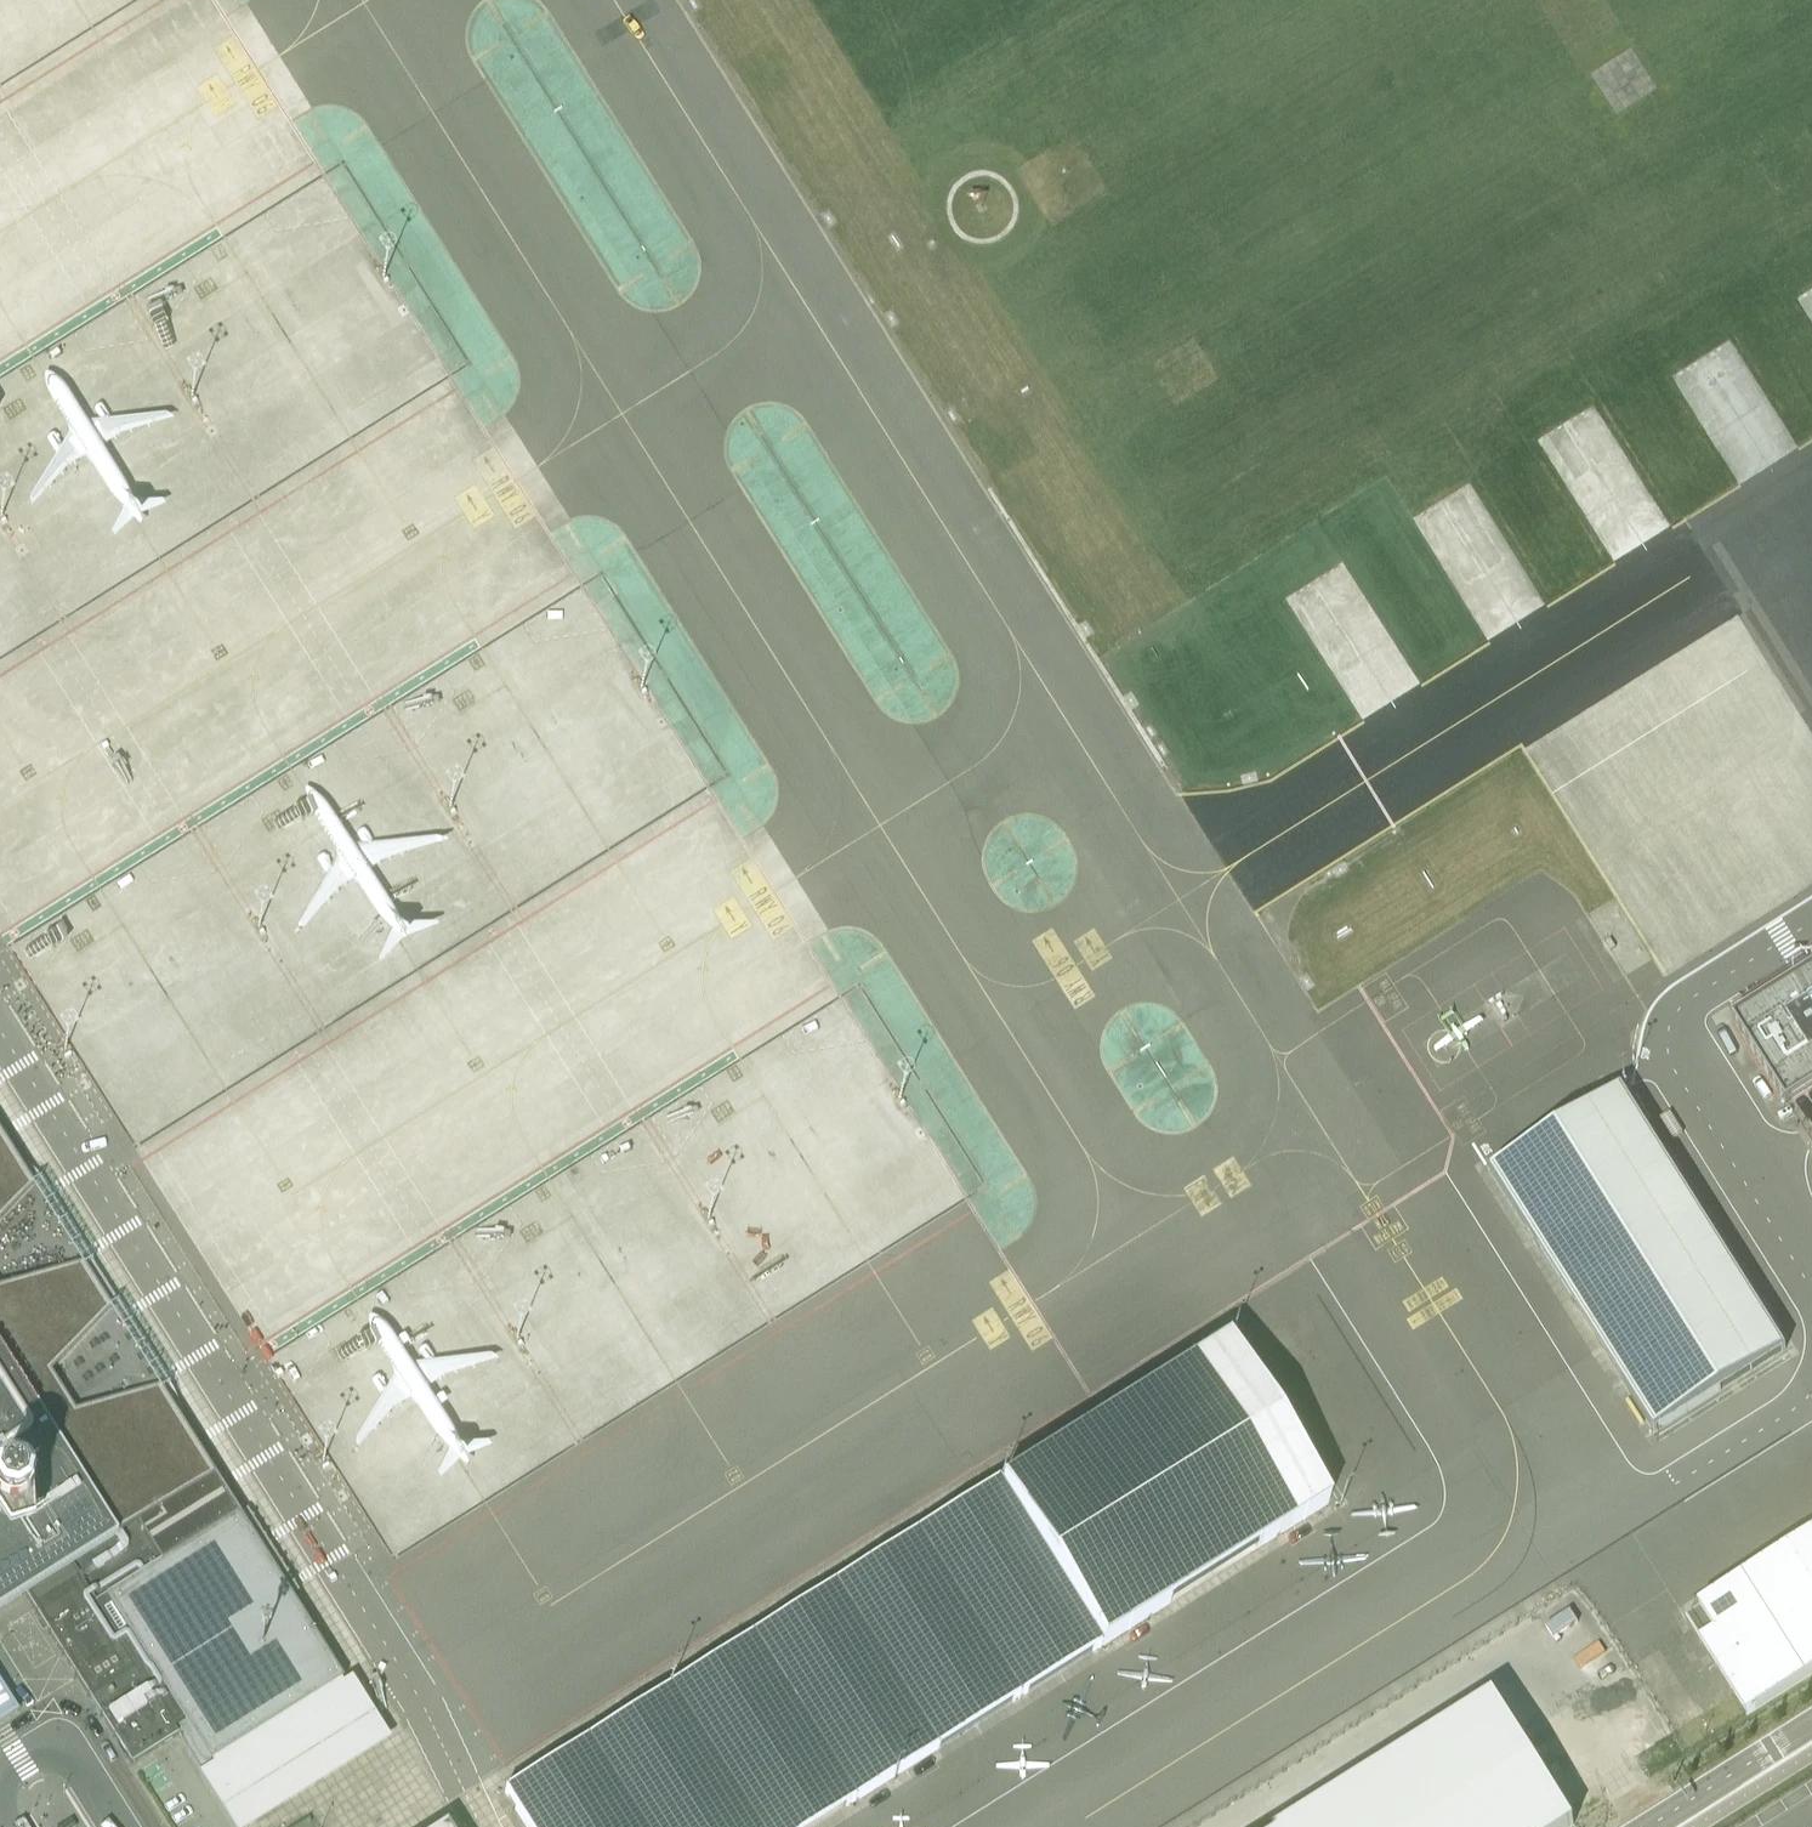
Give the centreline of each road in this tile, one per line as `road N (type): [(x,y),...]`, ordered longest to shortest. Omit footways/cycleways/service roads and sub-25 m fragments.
road 1 (secondary): [(1811,1722),(1646,1826)]

